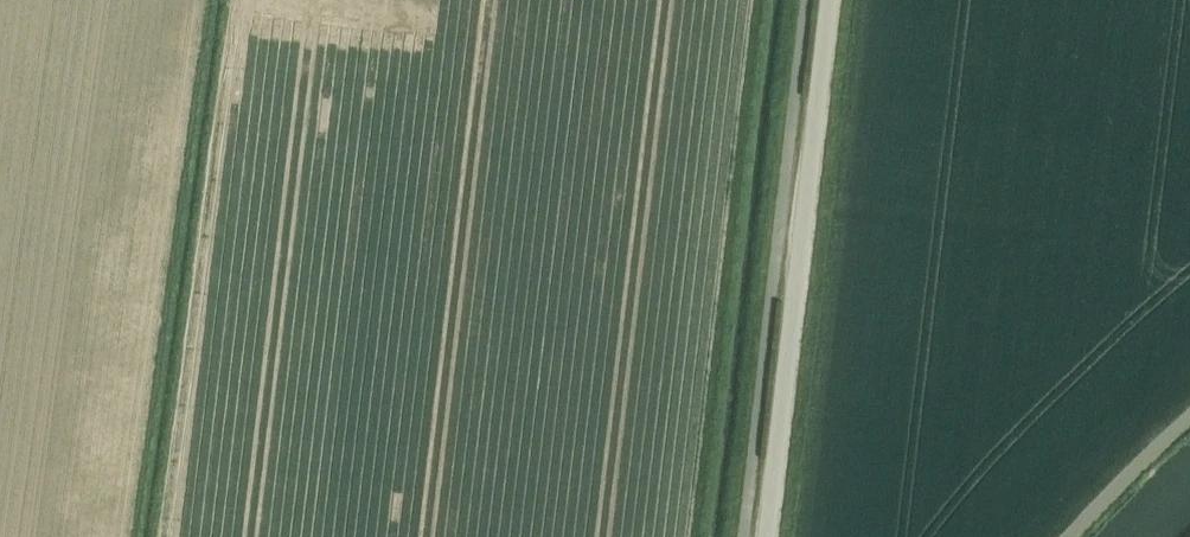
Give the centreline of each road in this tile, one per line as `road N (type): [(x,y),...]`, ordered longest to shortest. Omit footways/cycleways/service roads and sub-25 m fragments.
road 1 (unclassified): [(769,536),(835,0)]

